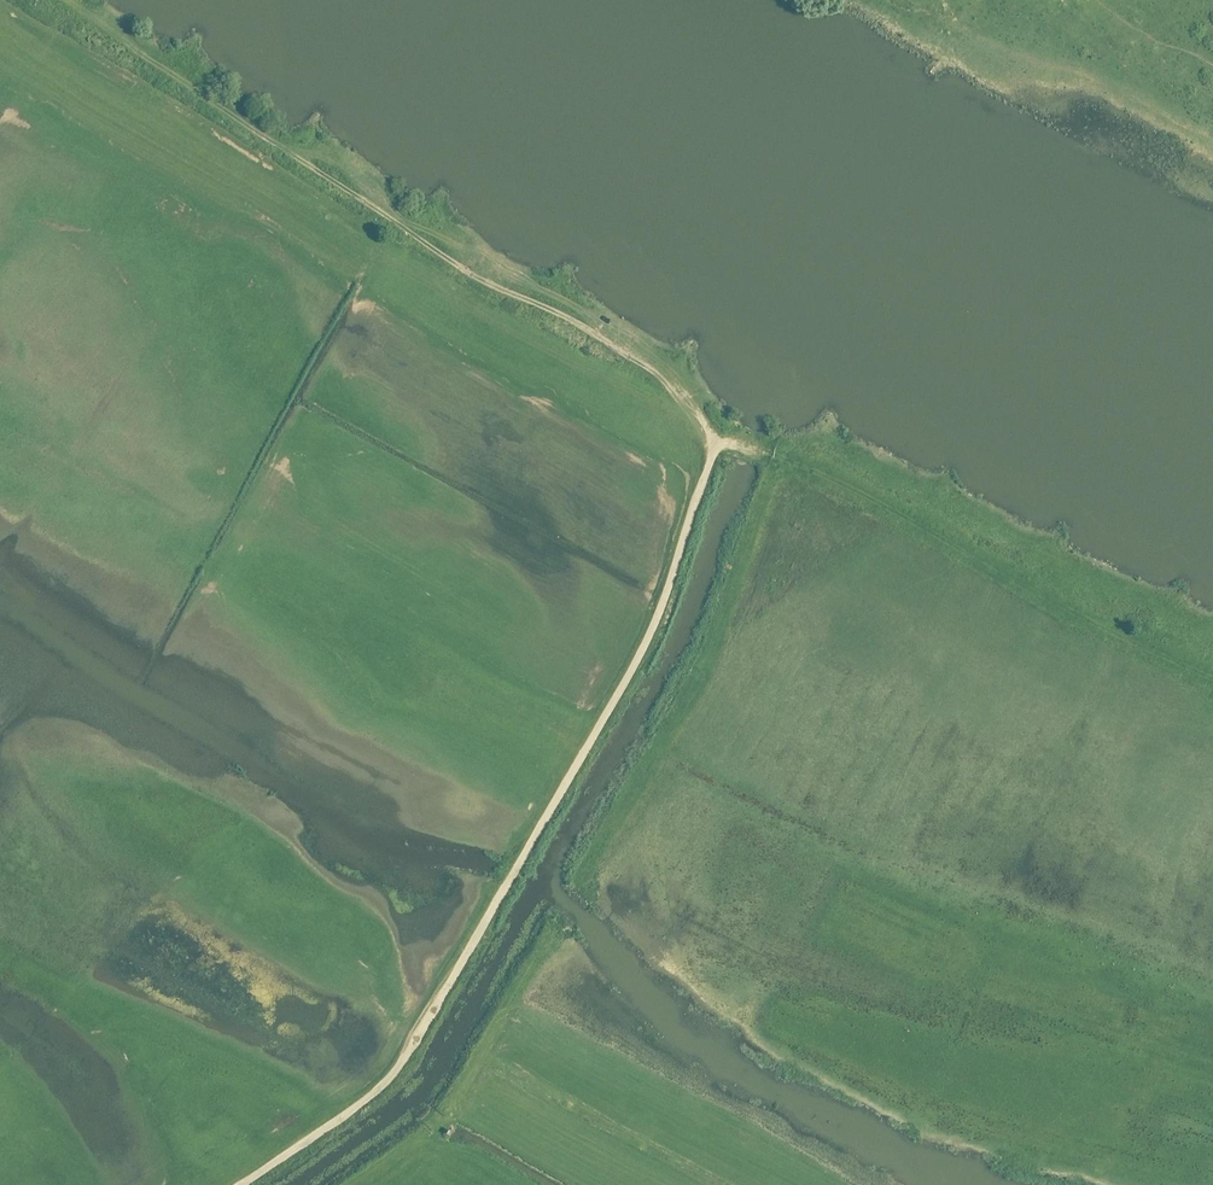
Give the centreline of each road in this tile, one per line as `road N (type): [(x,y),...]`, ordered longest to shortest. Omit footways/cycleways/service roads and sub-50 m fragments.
road 1 (track): [(240,1184),(398,1070),(634,668),(714,454),(706,422),(663,361),(414,222),(330,161),(267,137),(71,0)]

